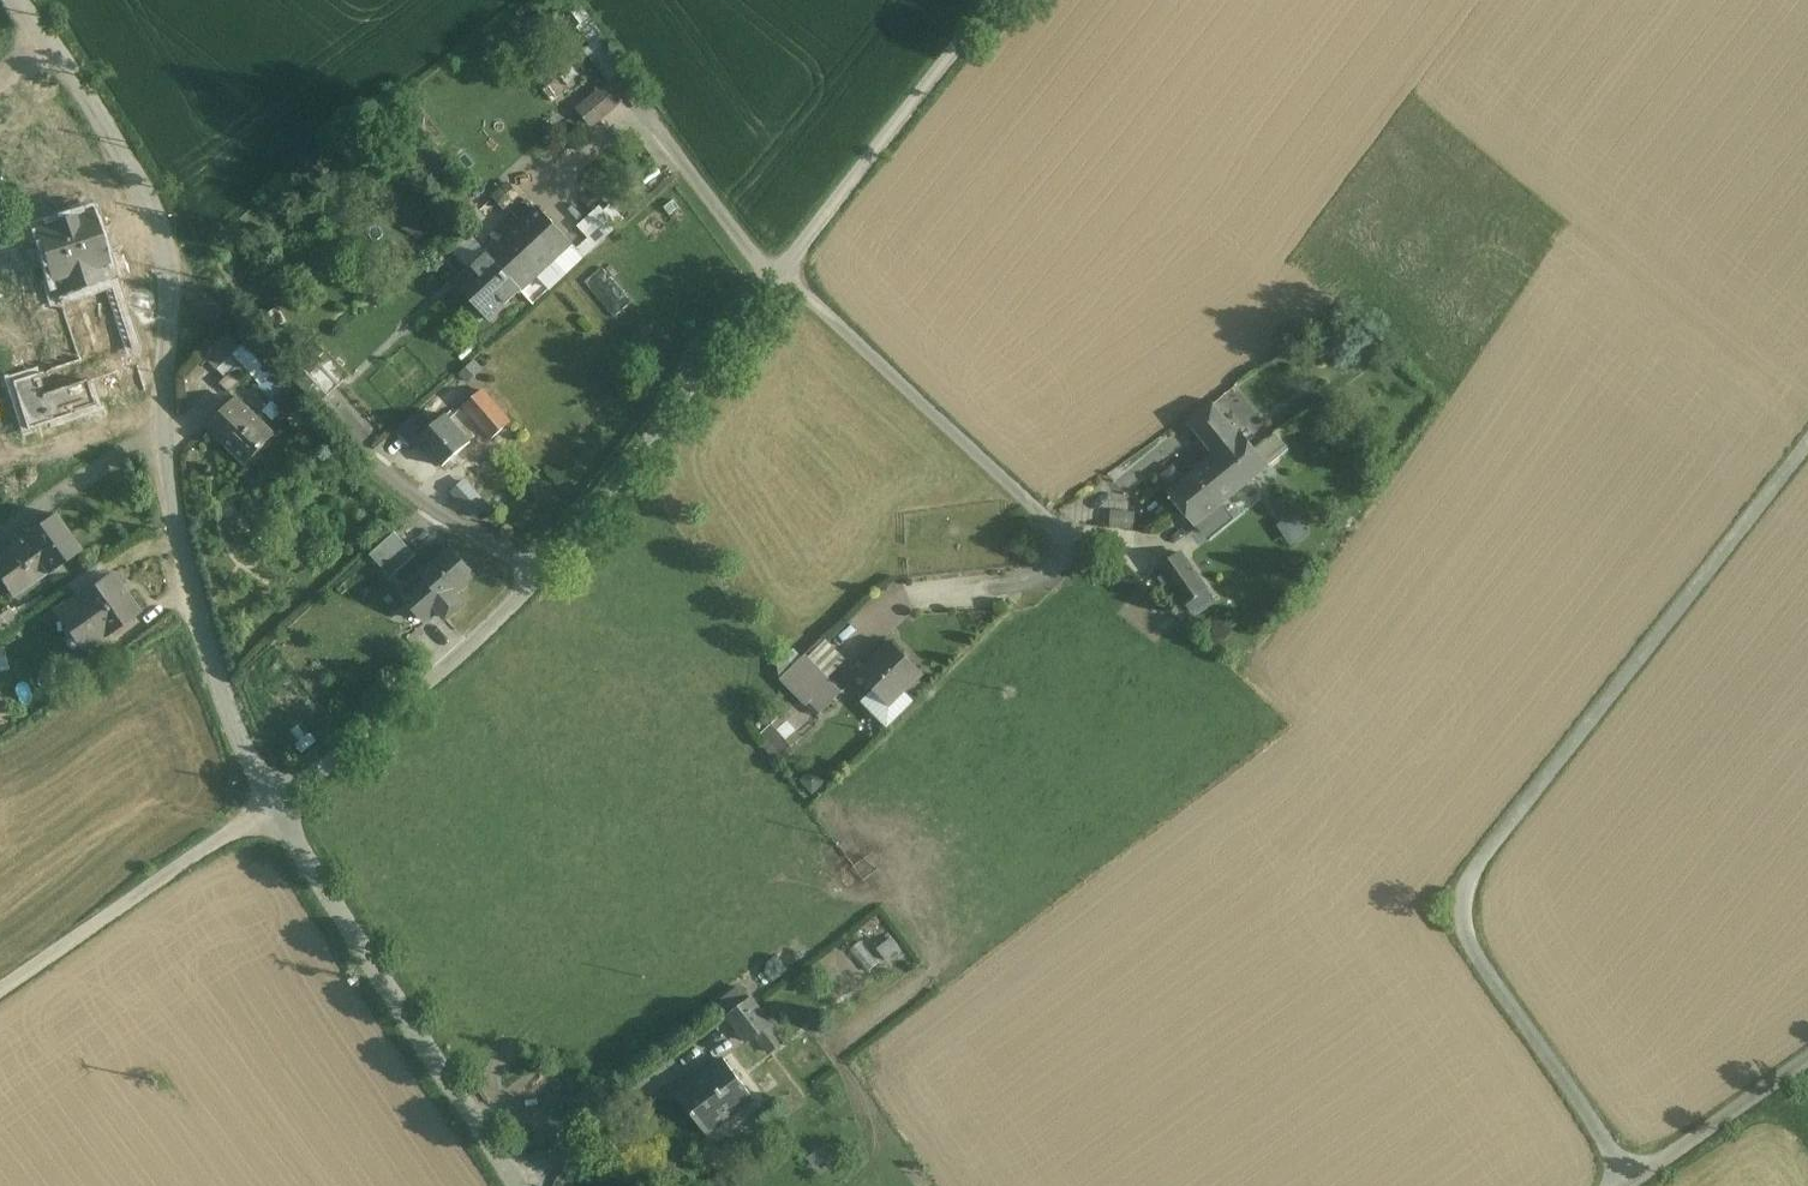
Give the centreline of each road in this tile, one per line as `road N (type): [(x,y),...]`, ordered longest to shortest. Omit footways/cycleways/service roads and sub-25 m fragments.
road 1 (residential): [(275,808),(360,750),(513,609),(604,507),(999,0)]
road 2 (residential): [(1636,1179),(1475,942),(1471,901),(1485,860),(1807,448)]
road 3 (unclassified): [(275,808),(218,671),(178,528),(169,407),(174,300),(164,222),(109,120),(23,0)]
road 4 (unclassified): [(525,1185),(275,808)]
road 5 (track): [(275,808),(0,996)]
road 6 (residential): [(1636,1179),(1807,1060)]

